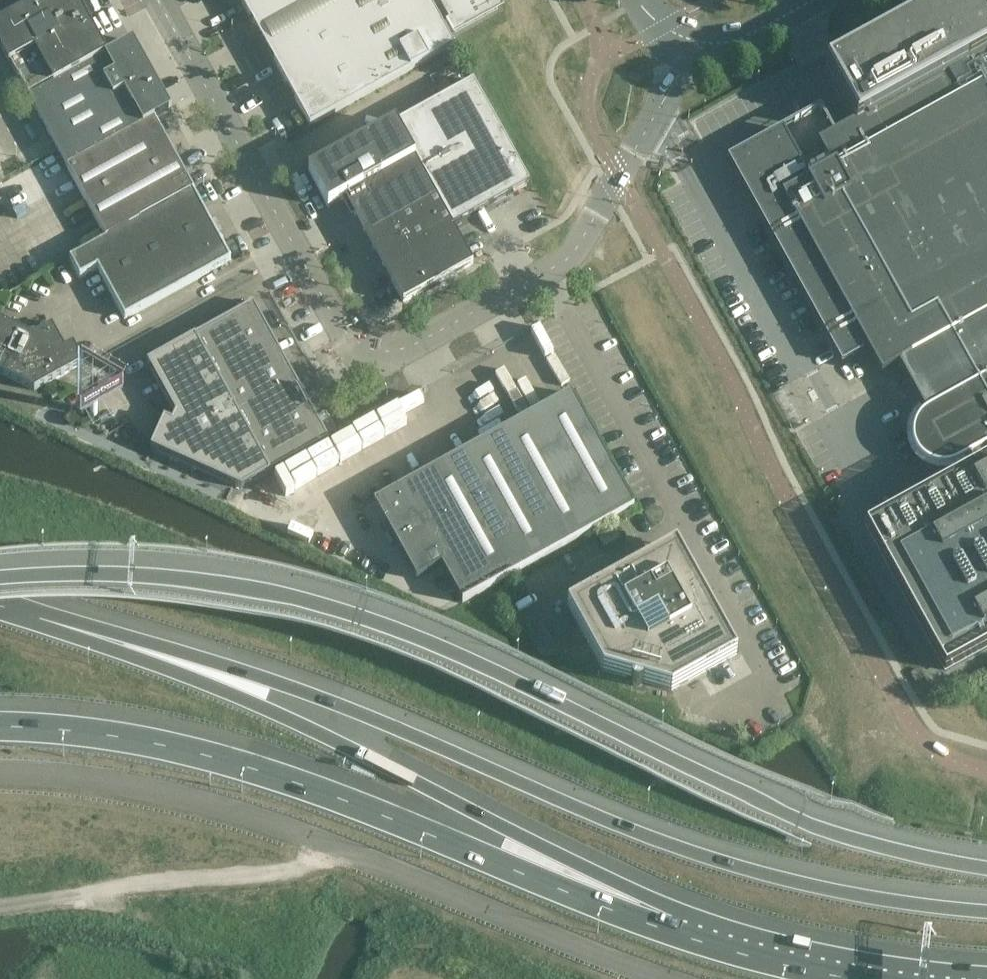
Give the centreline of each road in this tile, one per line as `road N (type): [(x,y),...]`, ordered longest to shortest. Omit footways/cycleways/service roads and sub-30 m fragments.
road 1 (motorway): [(986,912),(815,888),(700,856),(280,682),(0,601)]
road 2 (motorway): [(986,869),(802,824),(418,653),(307,617),(154,591),(0,589)]
road 3 (unclassified): [(691,47),(575,253),(412,344),(381,352),(340,327),(160,0)]
road 4 (motorway): [(668,929),(513,832),(304,723),(0,609)]
road 5 (motorway): [(0,771),(73,775),(250,815),(670,978)]
road 6 (motorway): [(668,929),(239,764),(83,733),(0,727)]
road 7 (motorway): [(858,978),(668,929)]
road 8 (tertiary): [(691,47),(729,47),(816,0)]

